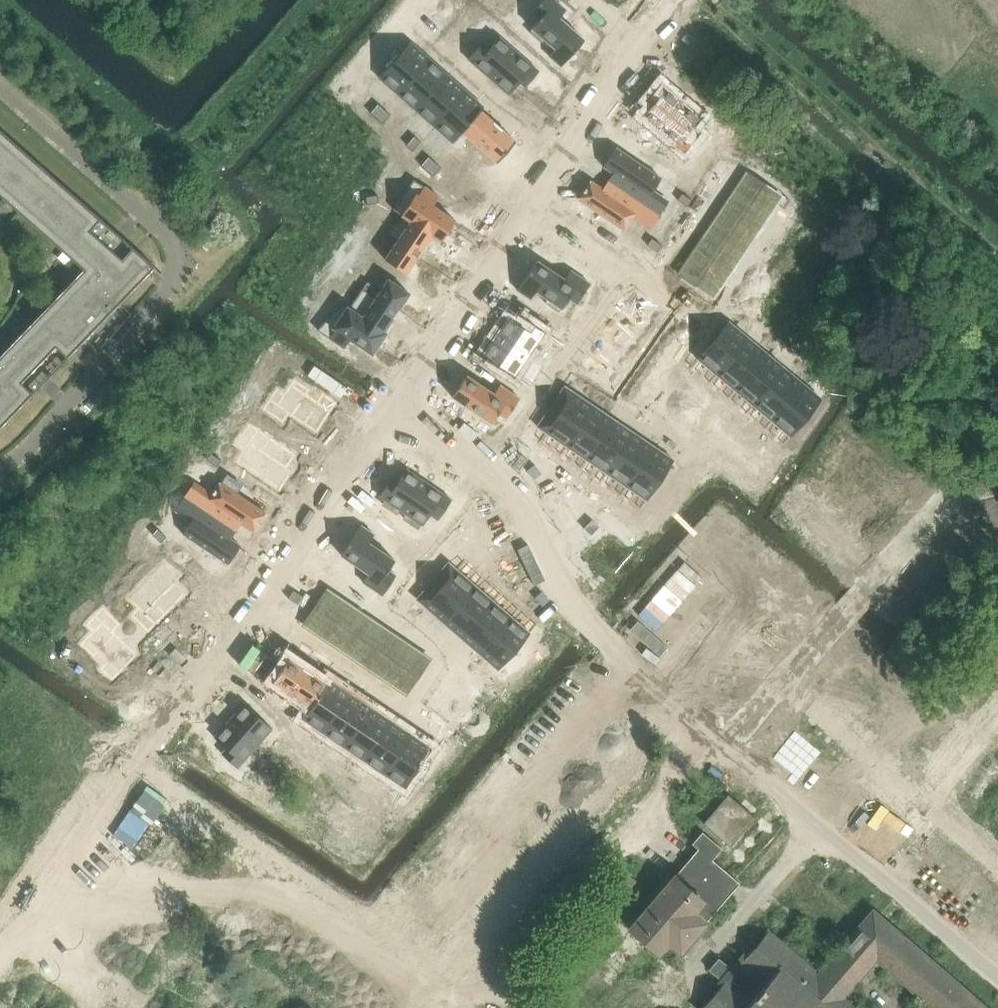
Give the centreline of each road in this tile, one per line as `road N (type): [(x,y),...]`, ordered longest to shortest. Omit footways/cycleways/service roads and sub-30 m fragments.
road 1 (unclassified): [(68,855),(111,882),(236,891),(297,905),(433,990),(497,992),(516,1007)]
road 2 (residential): [(532,206),(297,552)]
road 3 (residential): [(256,610),(68,855)]
road 4 (residential): [(256,610),(436,731)]
road 5 (residential): [(793,205),(717,319),(658,280)]
road 6 (residential): [(640,43),(532,206)]
road 7 (residential): [(629,272),(530,421)]
road 8 (residential): [(297,552),(441,649)]
road 9 (residential): [(736,162),(658,280)]
road 10 (residential): [(68,855),(0,955)]

